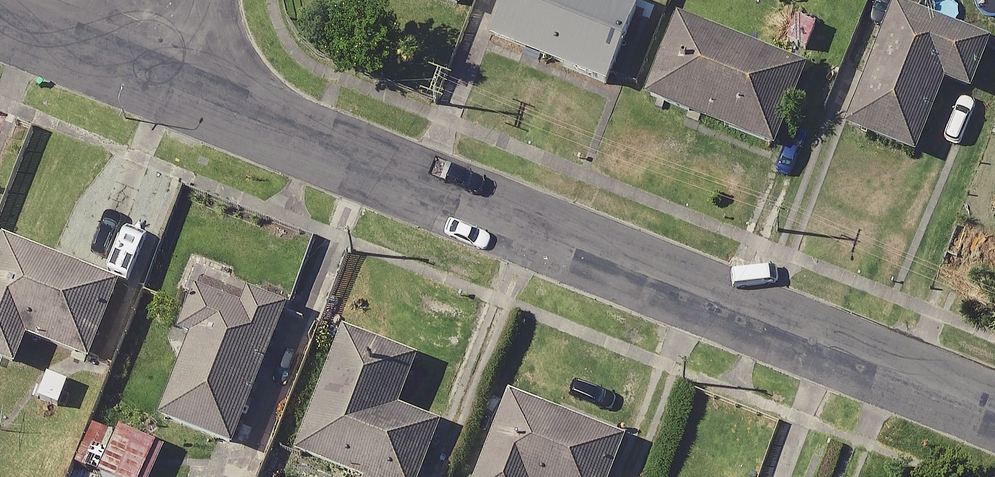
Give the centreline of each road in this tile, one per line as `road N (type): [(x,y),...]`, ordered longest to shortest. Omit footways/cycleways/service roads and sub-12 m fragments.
road 1 (residential): [(150,84),(994,417)]
road 2 (residential): [(0,25),(150,84)]

